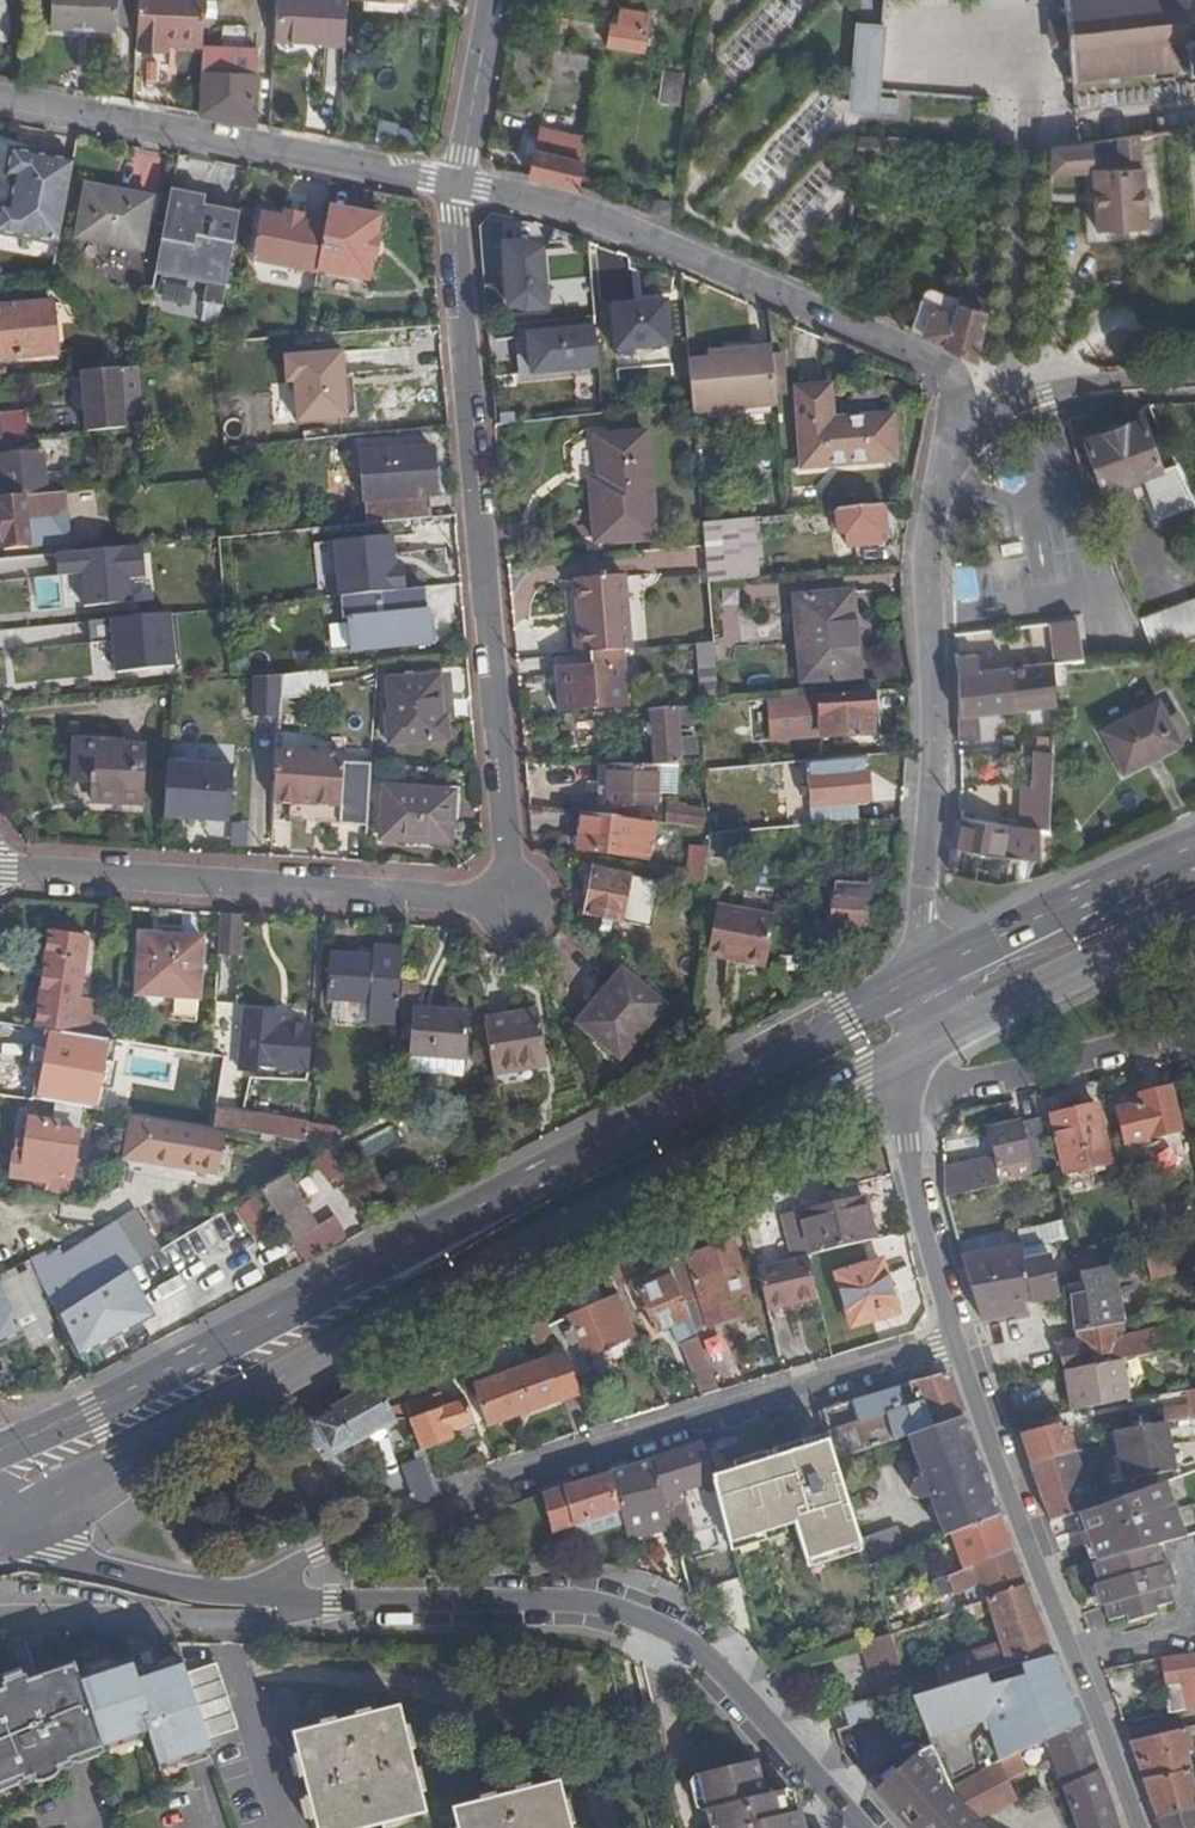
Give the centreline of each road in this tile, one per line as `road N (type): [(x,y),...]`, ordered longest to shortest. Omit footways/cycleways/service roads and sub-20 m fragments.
road 1 (residential): [(460,185),(458,262),(515,902),(0,872)]
road 2 (primary): [(916,975),(89,1410),(0,1449)]
road 3 (primary): [(24,1510),(125,1467),(912,1047)]
road 4 (residential): [(956,1338),(599,1448),(225,1590)]
road 5 (residential): [(851,1827),(720,1676),(676,1639),(629,1619),(572,1604),(225,1590)]
road 6 (residential): [(460,185),(572,211),(672,248),(936,364),(959,394),(955,451)]
road 7 (residential): [(955,451),(930,530),(938,732),(916,975)]
road 8 (residential): [(956,1338),(1137,1827)]
road 9 (residential): [(903,37),(1027,44),(1030,142),(1003,412)]
road 10 (residential): [(0,101),(460,185)]
road 11 (primary): [(912,1047),(1194,918)]
road 12 (primary): [(1194,847),(916,975)]
road 13 (residential): [(907,1096),(1164,1040),(1194,1020)]
road 14 (residential): [(907,1096),(914,1188),(956,1338)]
road 15 (residential): [(225,1590),(148,1571),(24,1510)]
road 16 (residential): [(1194,387),(1048,394),(1003,412)]
road 17 (residential): [(460,185),(492,0)]

